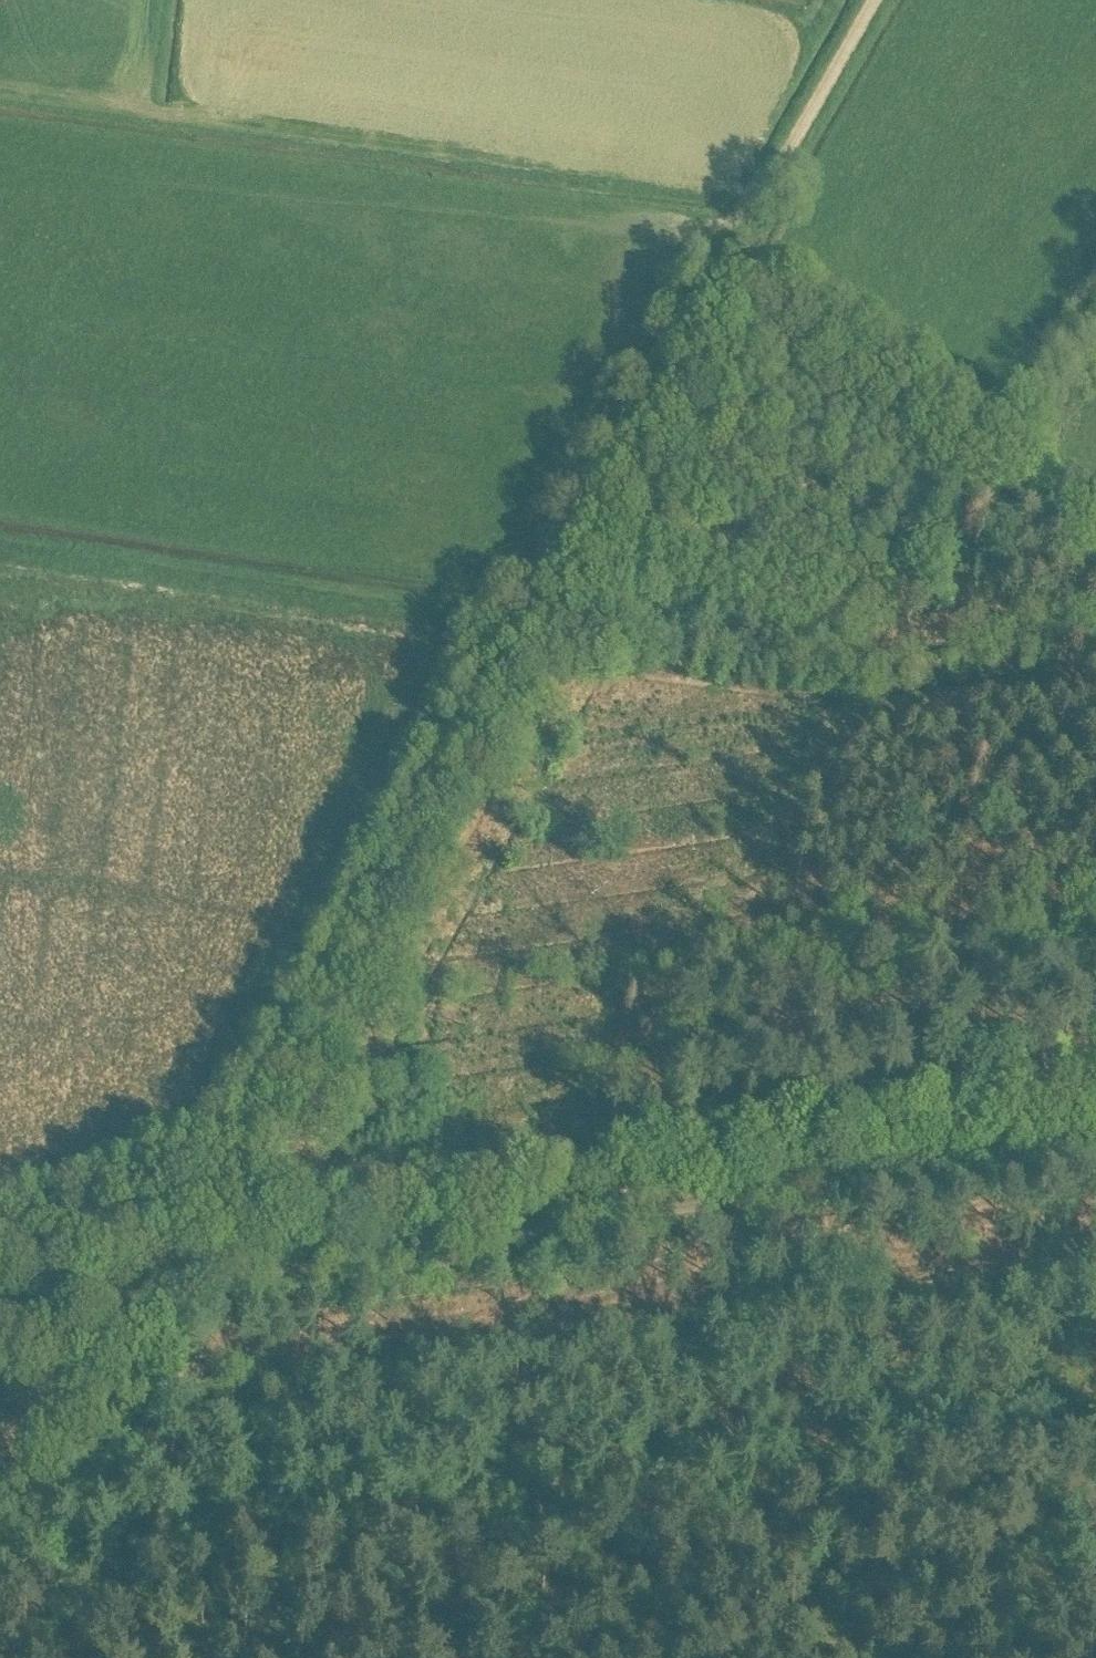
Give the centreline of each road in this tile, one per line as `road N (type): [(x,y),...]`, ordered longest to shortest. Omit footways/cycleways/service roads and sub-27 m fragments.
road 1 (track): [(1095,1147),(148,1291)]
road 2 (track): [(719,286),(877,0)]
road 3 (track): [(148,1291),(0,1312)]

